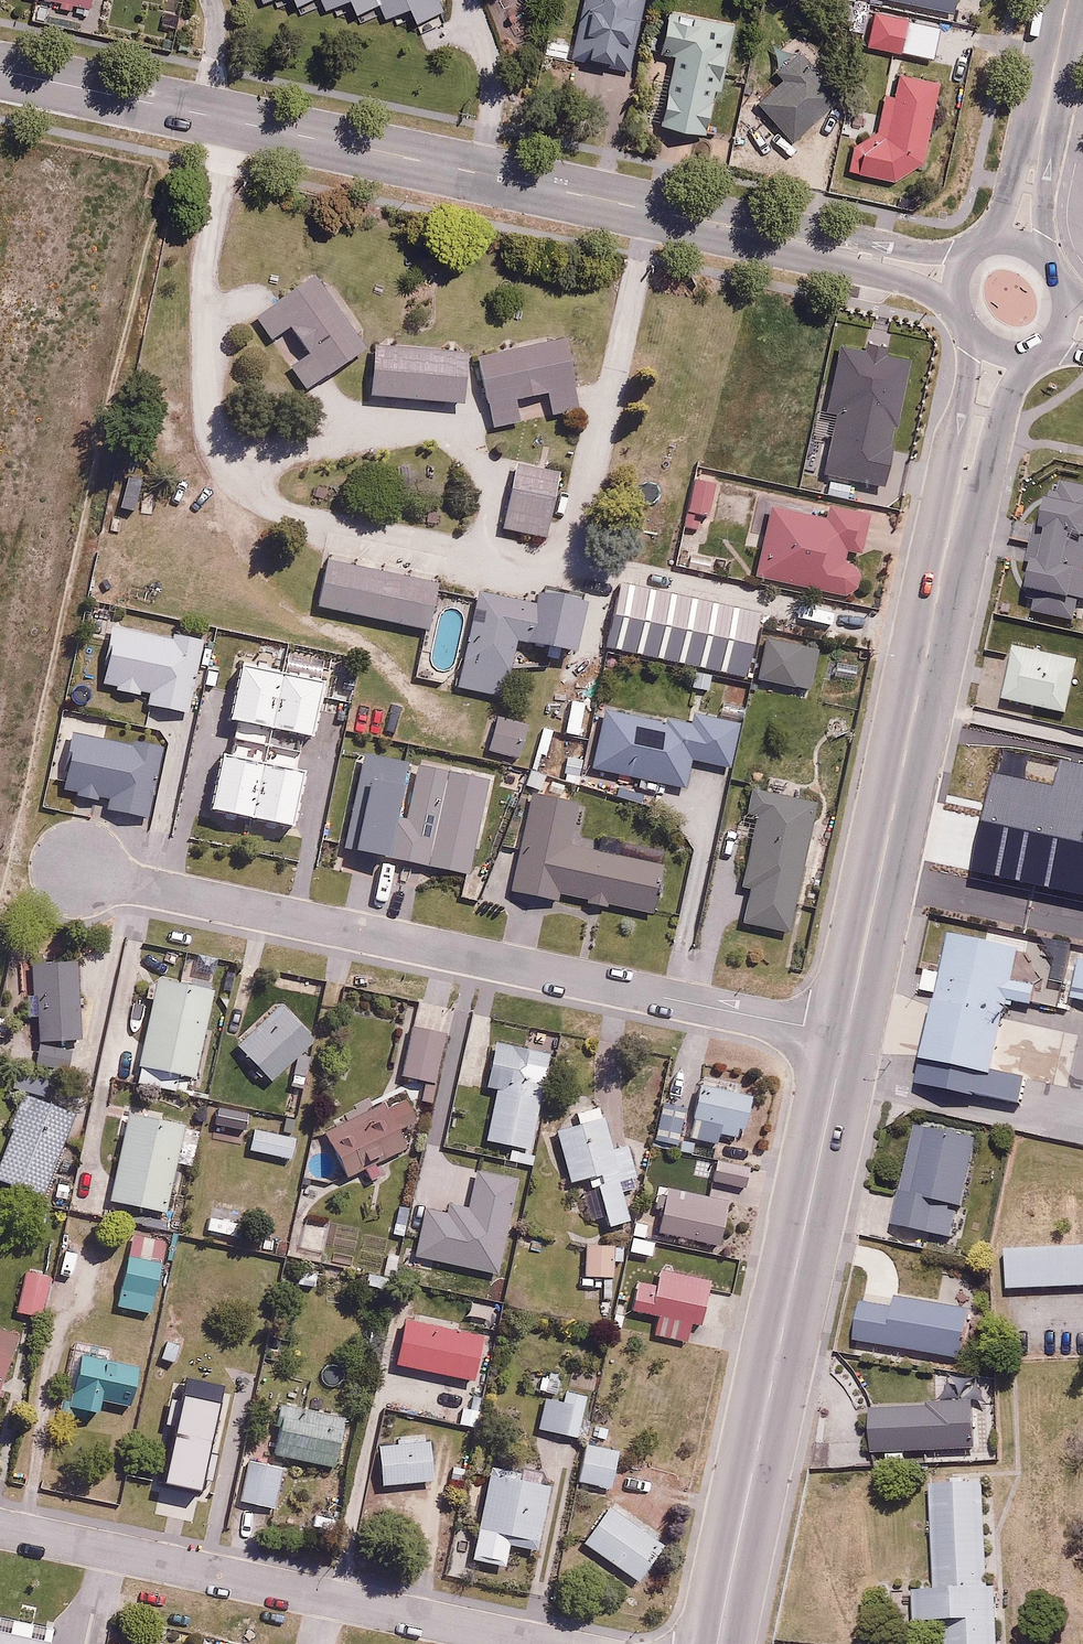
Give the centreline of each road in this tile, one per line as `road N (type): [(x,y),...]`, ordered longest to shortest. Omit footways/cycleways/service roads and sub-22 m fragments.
road 1 (residential): [(0,70),(956,275)]
road 2 (residential): [(81,870),(846,1034)]
road 3 (tertiary): [(846,1034),(993,348)]
road 4 (tertiary): [(717,1643),(846,1034)]
road 5 (residential): [(0,1526),(544,1643)]
road 6 (tertiary): [(1018,240),(1069,0)]

